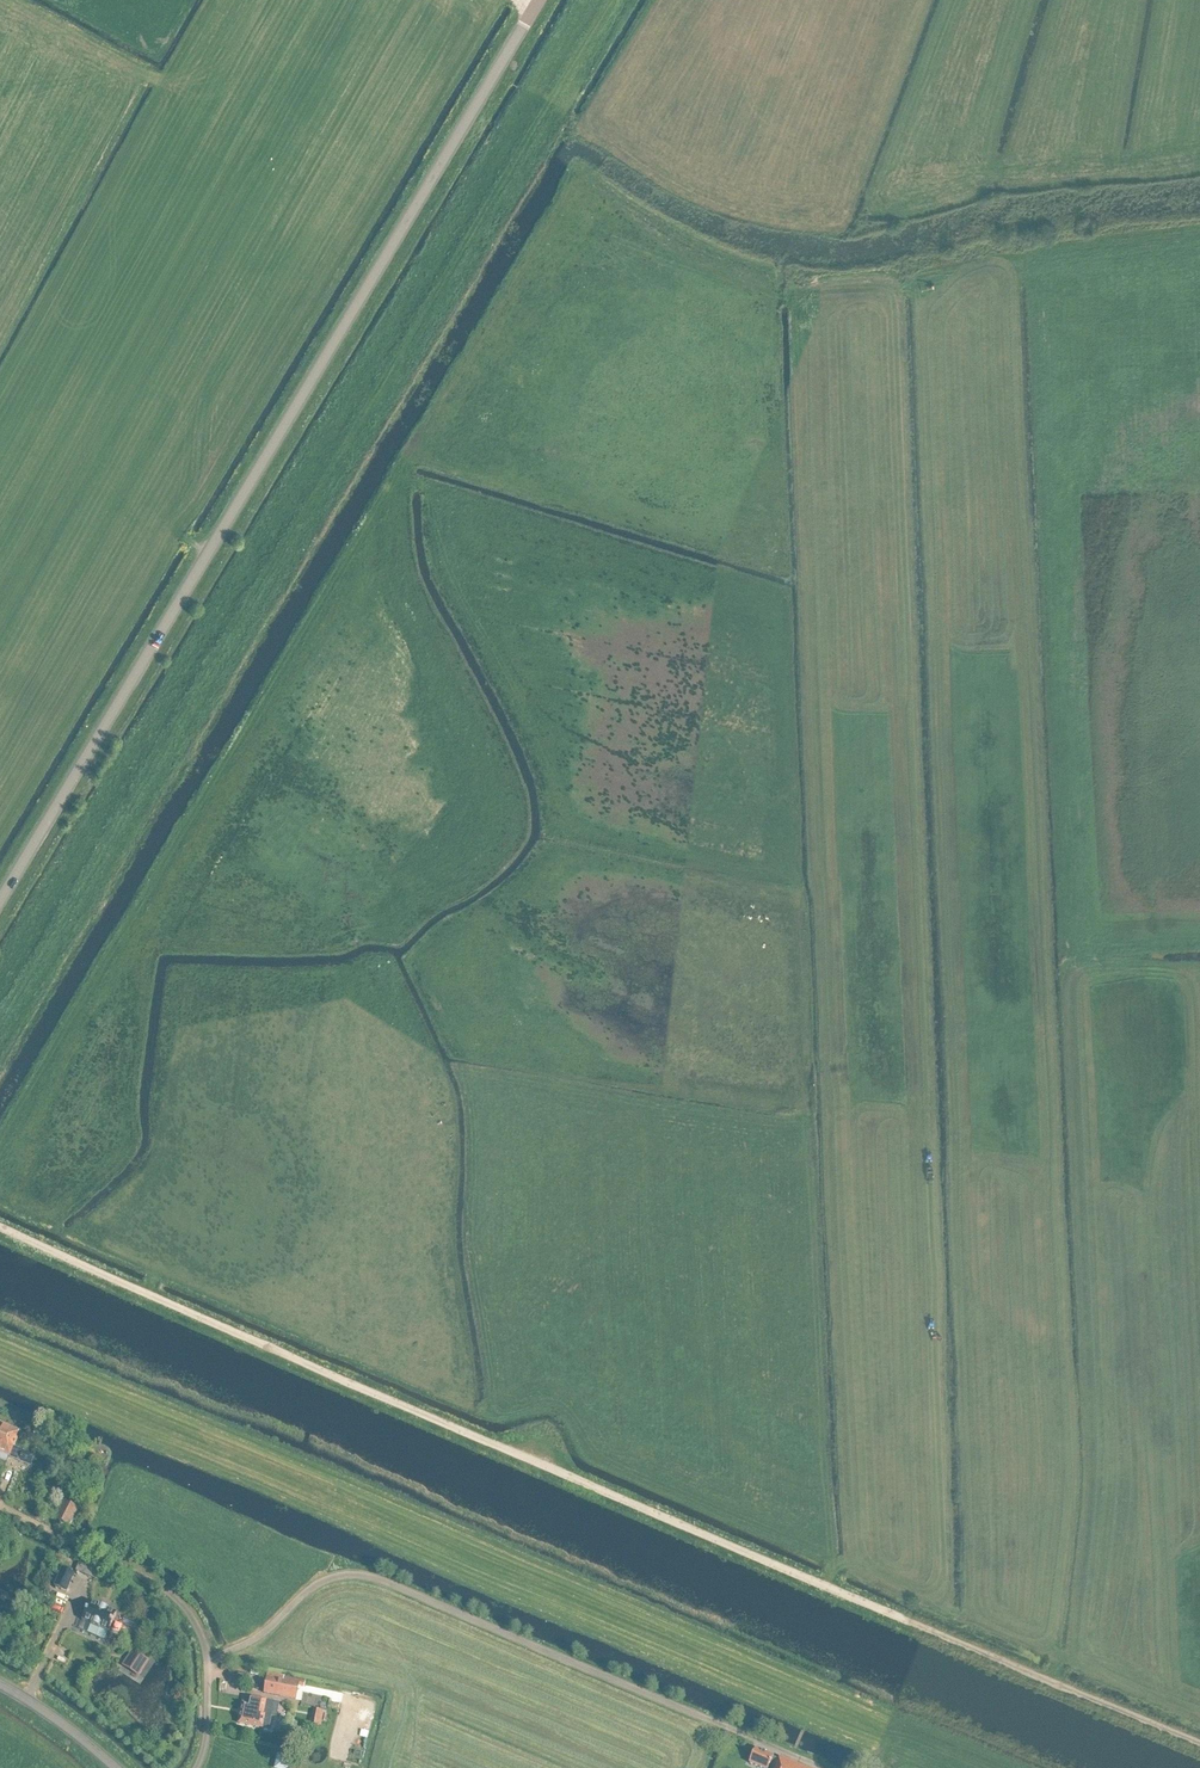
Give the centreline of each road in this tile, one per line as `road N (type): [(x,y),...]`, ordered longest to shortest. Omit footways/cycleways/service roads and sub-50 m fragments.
road 1 (track): [(0,1228),(1199,1744)]
road 2 (tertiary): [(0,900),(535,0)]
road 3 (unclassified): [(73,1542),(166,1591),(196,1625),(208,1663),(197,1767)]
road 4 (unclassified): [(117,1767),(0,1685)]

